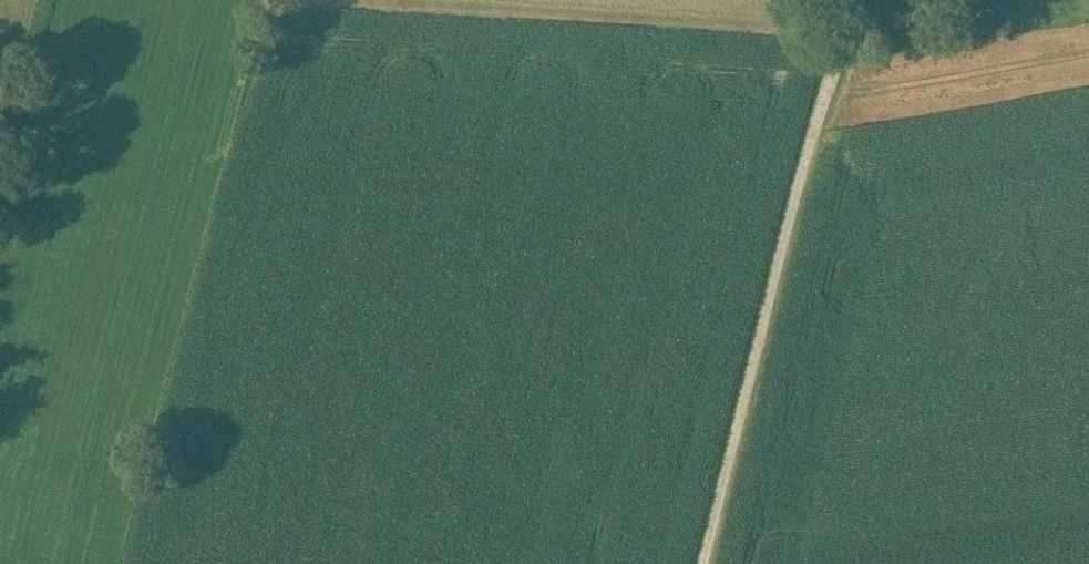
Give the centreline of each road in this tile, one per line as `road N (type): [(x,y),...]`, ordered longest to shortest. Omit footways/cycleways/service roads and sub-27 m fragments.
road 1 (track): [(839,35),(704,563)]

